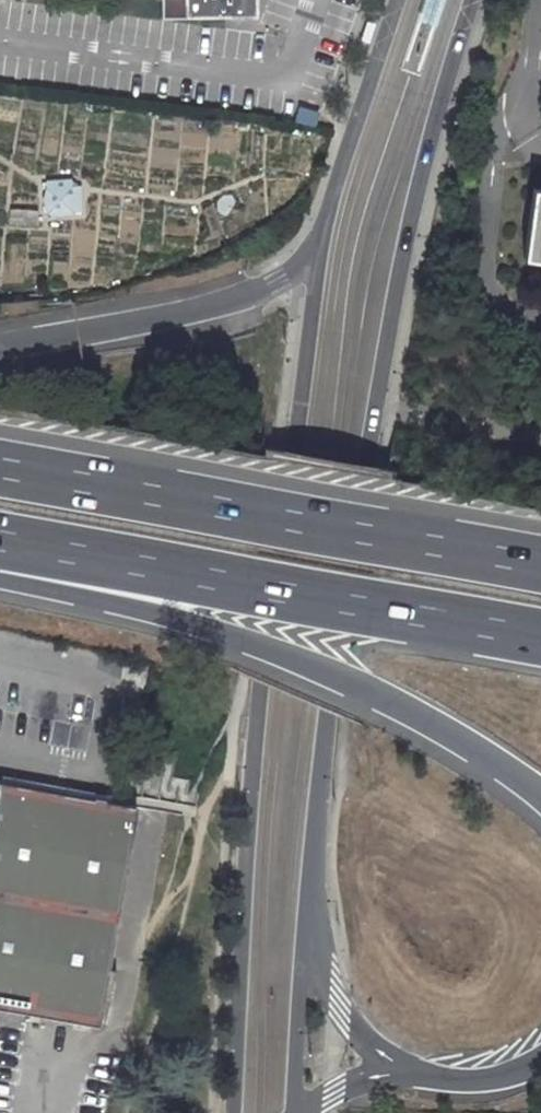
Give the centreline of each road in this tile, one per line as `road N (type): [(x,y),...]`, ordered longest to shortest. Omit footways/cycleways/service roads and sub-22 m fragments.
road 1 (secondary): [(309,904),(404,239),(474,0)]
road 2 (secondary): [(315,252),(257,731),(235,1112)]
road 3 (motorway): [(0,577),(223,627),(383,693),(540,791)]
road 4 (motorway): [(540,565),(0,468)]
road 5 (motorway): [(0,541),(540,638)]
road 6 (motorway): [(315,252),(278,283),(185,310),(0,346)]
road 7 (secondary): [(397,0),(315,252)]
road 8 (secondary): [(297,1112),(309,904)]
road 9 (motorway): [(407,1066),(338,1008),(319,966),(309,904)]
road 10 (residential): [(540,144),(524,104),(540,0)]
road 11 (motorway): [(540,1061),(478,1081),(407,1066)]

